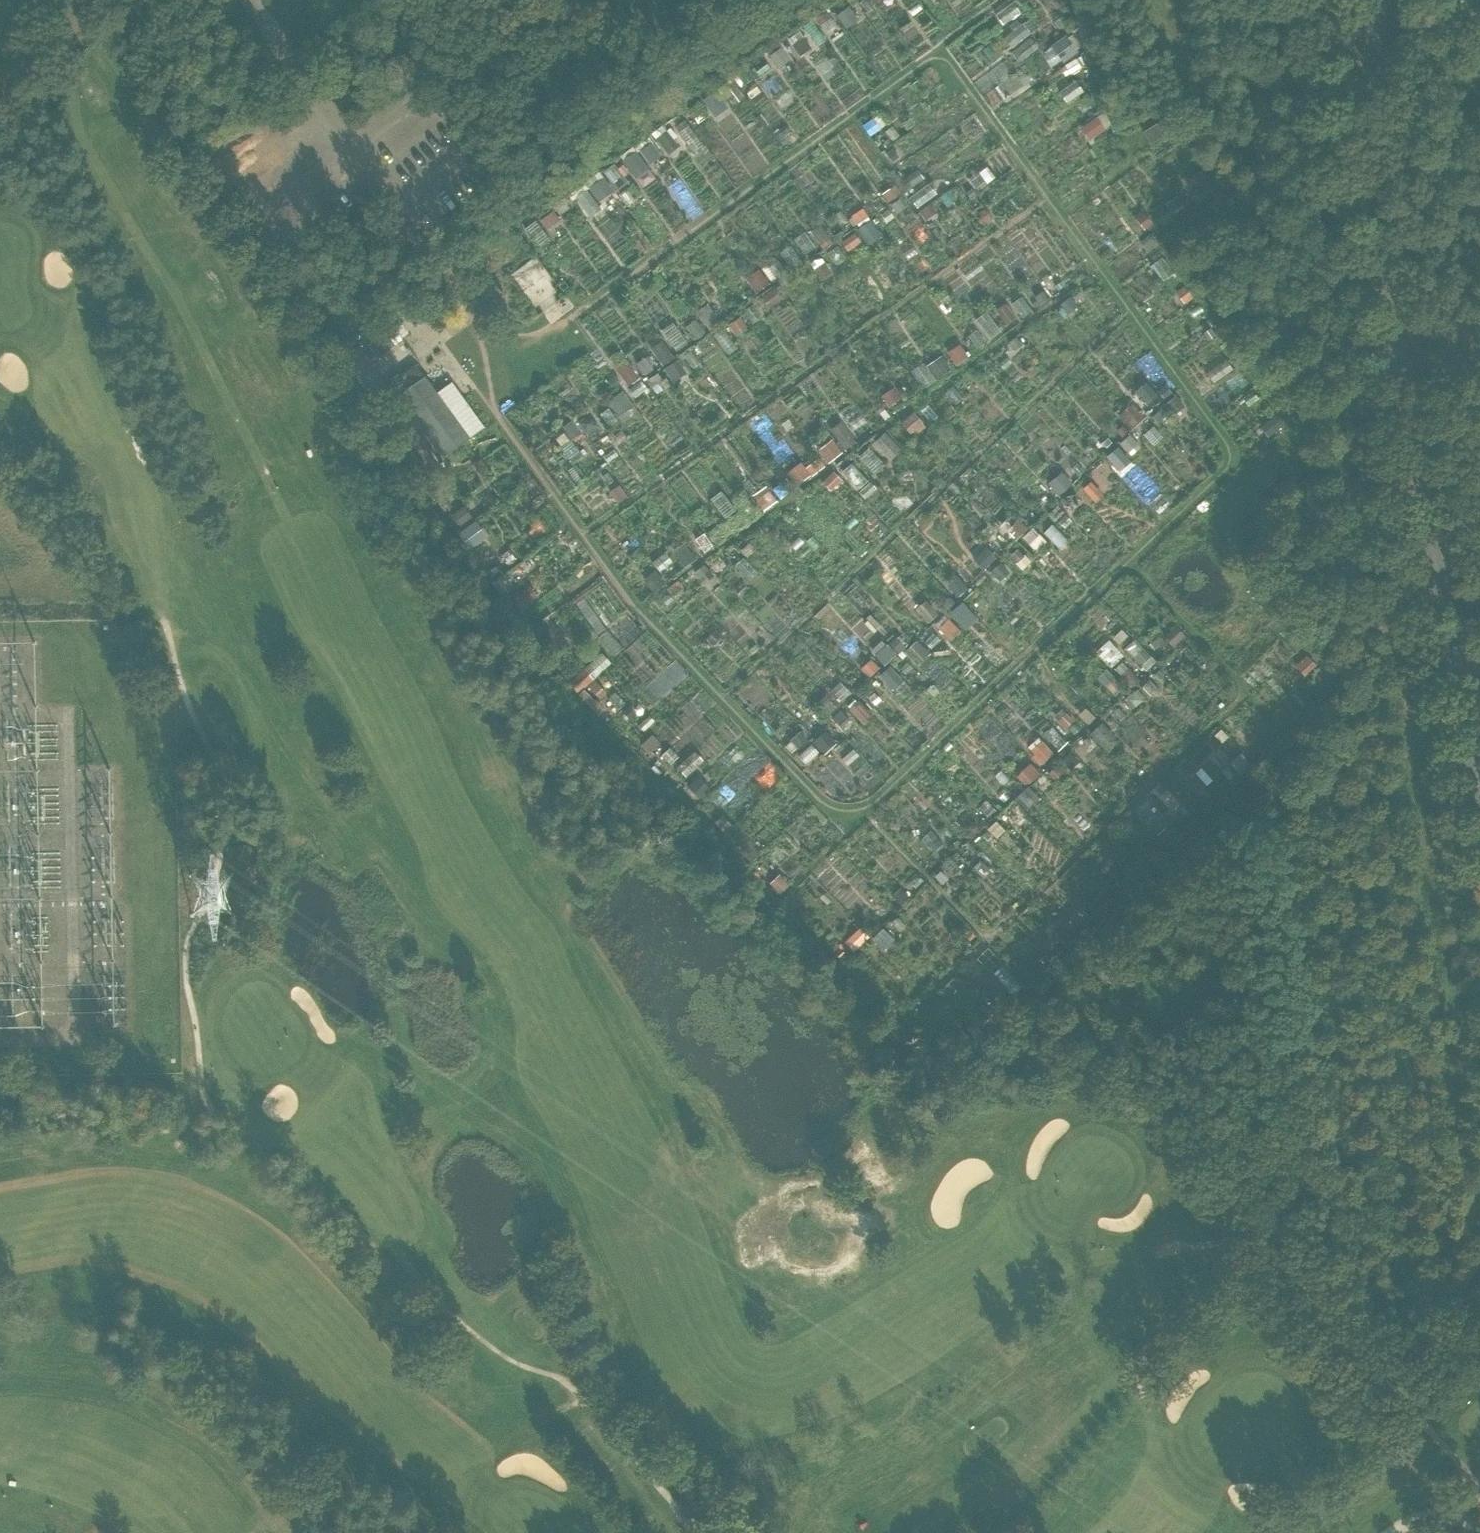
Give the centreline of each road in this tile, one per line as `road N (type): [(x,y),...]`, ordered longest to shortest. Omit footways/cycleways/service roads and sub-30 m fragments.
road 1 (unclassified): [(1324,0),(1479,797)]
road 2 (track): [(1439,588),(1389,598),(1390,633),(1453,1005),(1479,1231)]
road 3 (track): [(237,1128),(205,1102),(188,981),(188,942),(215,884),(221,833),(215,771),(154,596)]
road 4 (track): [(1246,92),(1275,203),(1291,330),(1351,464),(1347,516),(1389,598)]
road 5 (track): [(1479,1487),(1262,1272),(1141,1128)]
road 6 (track): [(1154,0),(1197,58),(1246,92),(1338,74)]
road 7 (track): [(1413,791),(1310,809),(1237,833)]
road 8 (track): [(1332,1190),(1383,1230),(1479,1269)]
road 9 (unclassified): [(0,95),(96,0)]
road 10 (track): [(516,1364),(459,1323),(416,1277)]

